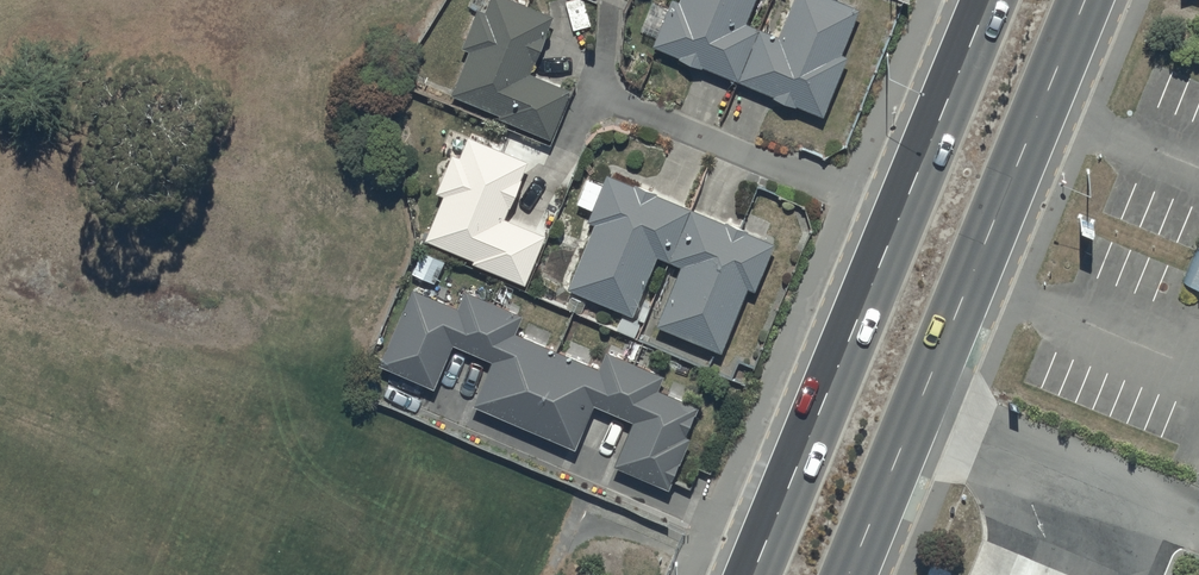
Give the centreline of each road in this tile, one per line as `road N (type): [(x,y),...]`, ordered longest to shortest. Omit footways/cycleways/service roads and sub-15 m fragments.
road 1 (trunk): [(1085,0),(981,271),(848,574)]
road 2 (trunk): [(758,574),(990,0)]

